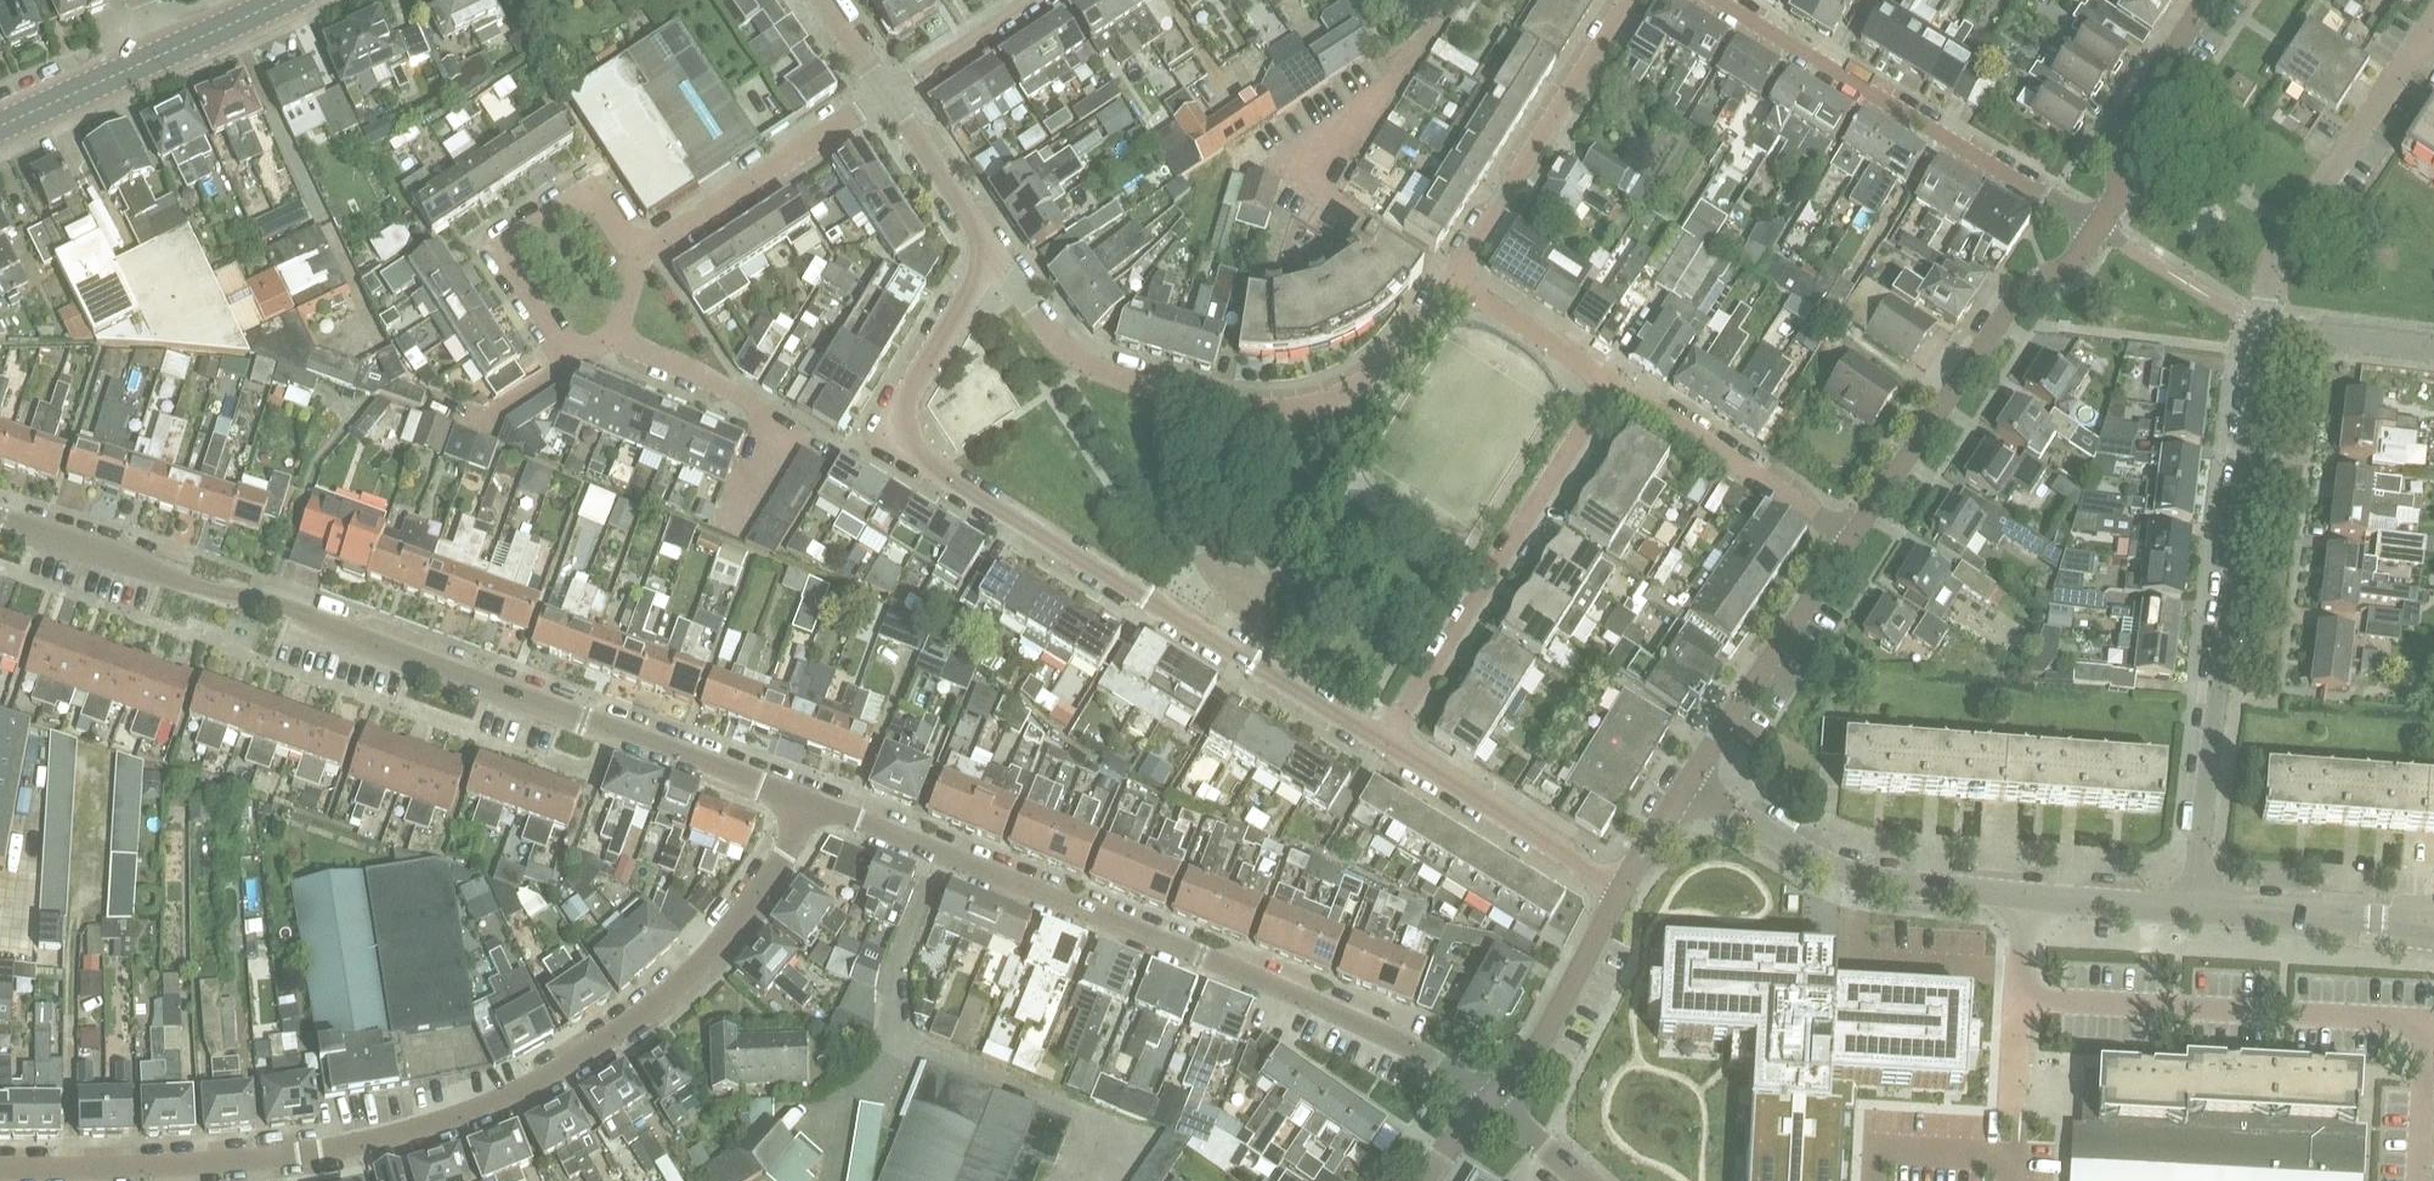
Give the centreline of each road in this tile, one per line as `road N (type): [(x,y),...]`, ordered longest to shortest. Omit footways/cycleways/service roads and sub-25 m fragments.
road 1 (residential): [(808,802),(786,854),(711,952),(640,1024),(554,1082),(406,1141),(311,1161),(0,1180)]
road 2 (residential): [(808,802),(293,609),(216,592),(0,521)]
road 3 (residential): [(993,256),(893,436),(1386,742)]
road 4 (residential): [(1489,1102),(1363,1023),(808,802)]
road 5 (residential): [(2197,910),(2259,351),(2270,336)]
road 6 (residential): [(993,256),(1065,348),(1116,378),(1233,413),(1307,411),(1362,389),(1414,339),(1454,277)]
road 7 (unclassified): [(2197,910),(1860,876),(1688,782)]
road 8 (residential): [(2099,228),(1718,0)]
road 9 (residential): [(1386,742),(1618,379)]
road 10 (residential): [(1851,540),(2023,289),(2076,262),(2099,228)]
road 11 (residential): [(636,260),(597,203),(578,199),(503,247),(501,266),(540,327),(593,351),(616,336)]
road 12 (residential): [(2270,336),(2269,269),(2425,42)]
road 13 (residential): [(1454,277),(1629,0)]
road 14 (residential): [(636,260),(884,96)]
road 15 (unclassified): [(1688,782),(1851,540)]
road 16 (residential): [(1851,540),(1618,379)]
road 17 (residential): [(1386,742),(1621,887)]
road 18 (residential): [(2099,228),(2116,201),(2121,125),(2206,0)]
road 19 (unclassified): [(1489,1102),(1532,1051),(1621,887)]
road 20 (unclassified): [(2433,924),(2197,910)]
road 21 (residential): [(993,256),(884,96)]
road 22 (residential): [(1618,379),(1454,277)]
road 23 (secondary): [(0,132),(171,54)]
road 24 (residential): [(783,417),(616,336)]
road 25 (residential): [(1032,0),(884,96)]
road 26 (residential): [(2433,350),(2270,336)]
road 27 (secondary): [(171,54),(292,0)]
road 28 (unclassified): [(1621,887),(1688,782)]
road 29 (unclassified): [(1586,1180),(1489,1102)]

